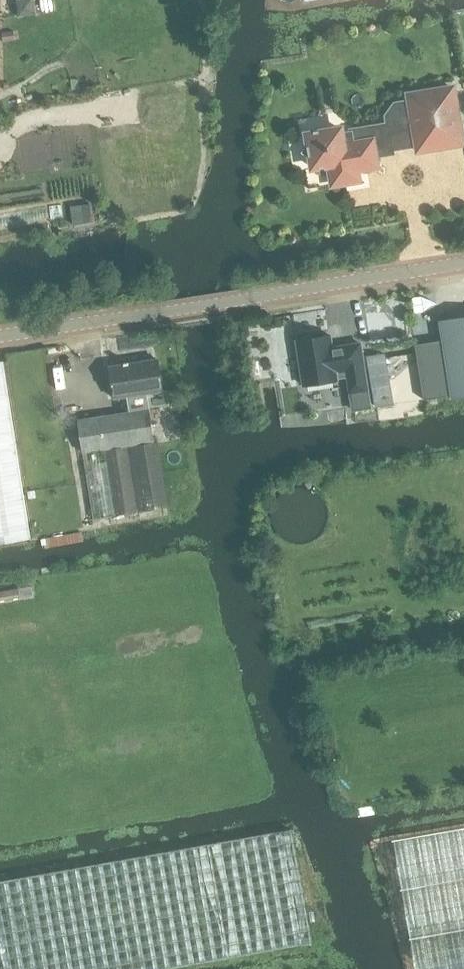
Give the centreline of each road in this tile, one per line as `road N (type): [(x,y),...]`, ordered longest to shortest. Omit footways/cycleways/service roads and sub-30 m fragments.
road 1 (residential): [(0,336),(463,262)]

